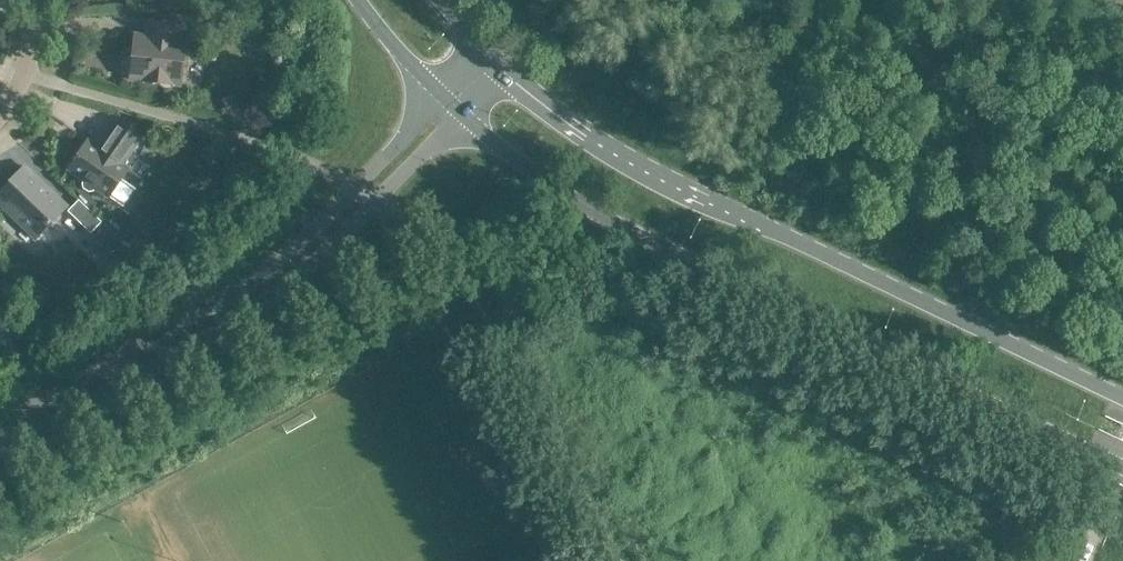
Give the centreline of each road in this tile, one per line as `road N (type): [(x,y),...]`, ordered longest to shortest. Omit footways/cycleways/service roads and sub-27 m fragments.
road 1 (secondary): [(462,115),(532,173),(766,303),(1122,472)]
road 2 (secondary): [(1122,407),(600,139),(495,58)]
road 3 (tertiary): [(0,452),(229,330),(340,244),(462,115)]
road 4 (tertiary): [(438,92),(321,221),(218,306),(0,424)]
road 5 (secondary): [(355,0),(438,92)]
road 6 (residential): [(0,114),(30,56),(29,0)]

